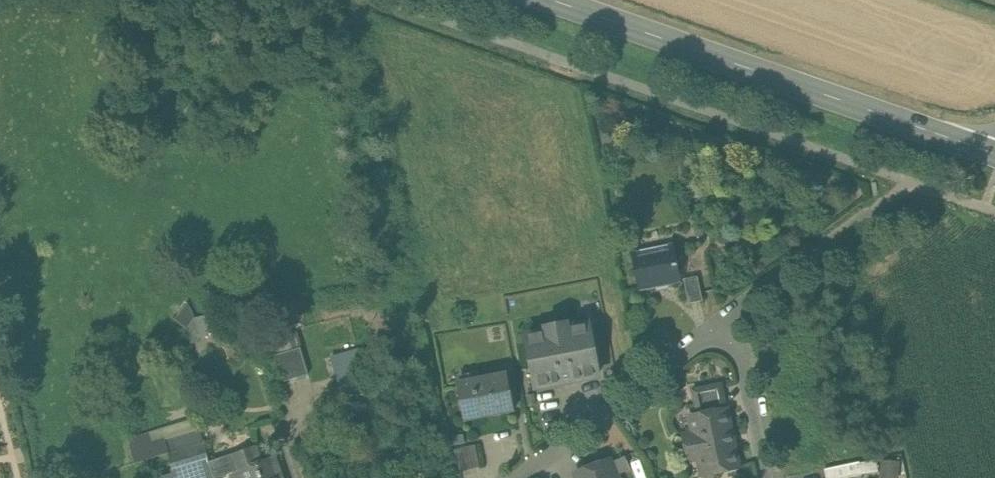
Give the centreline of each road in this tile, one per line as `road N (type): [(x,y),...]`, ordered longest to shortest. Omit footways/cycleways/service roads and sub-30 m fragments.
road 1 (secondary): [(551,0),(994,156)]
road 2 (residential): [(507,477),(734,309)]
road 3 (residential): [(770,477),(734,309)]

